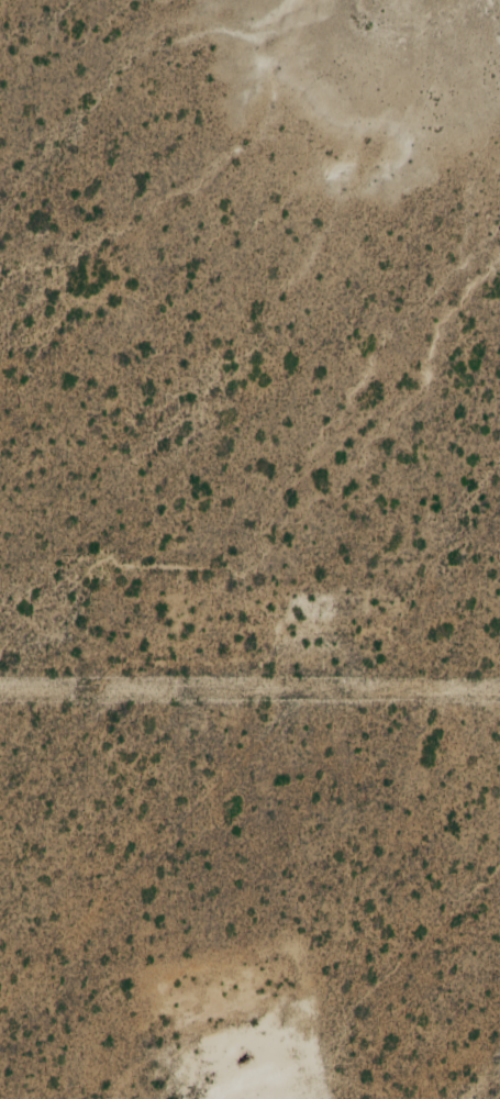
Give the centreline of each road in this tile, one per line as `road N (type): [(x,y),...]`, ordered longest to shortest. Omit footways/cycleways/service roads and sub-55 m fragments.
road 1 (residential): [(0,727),(499,717)]

